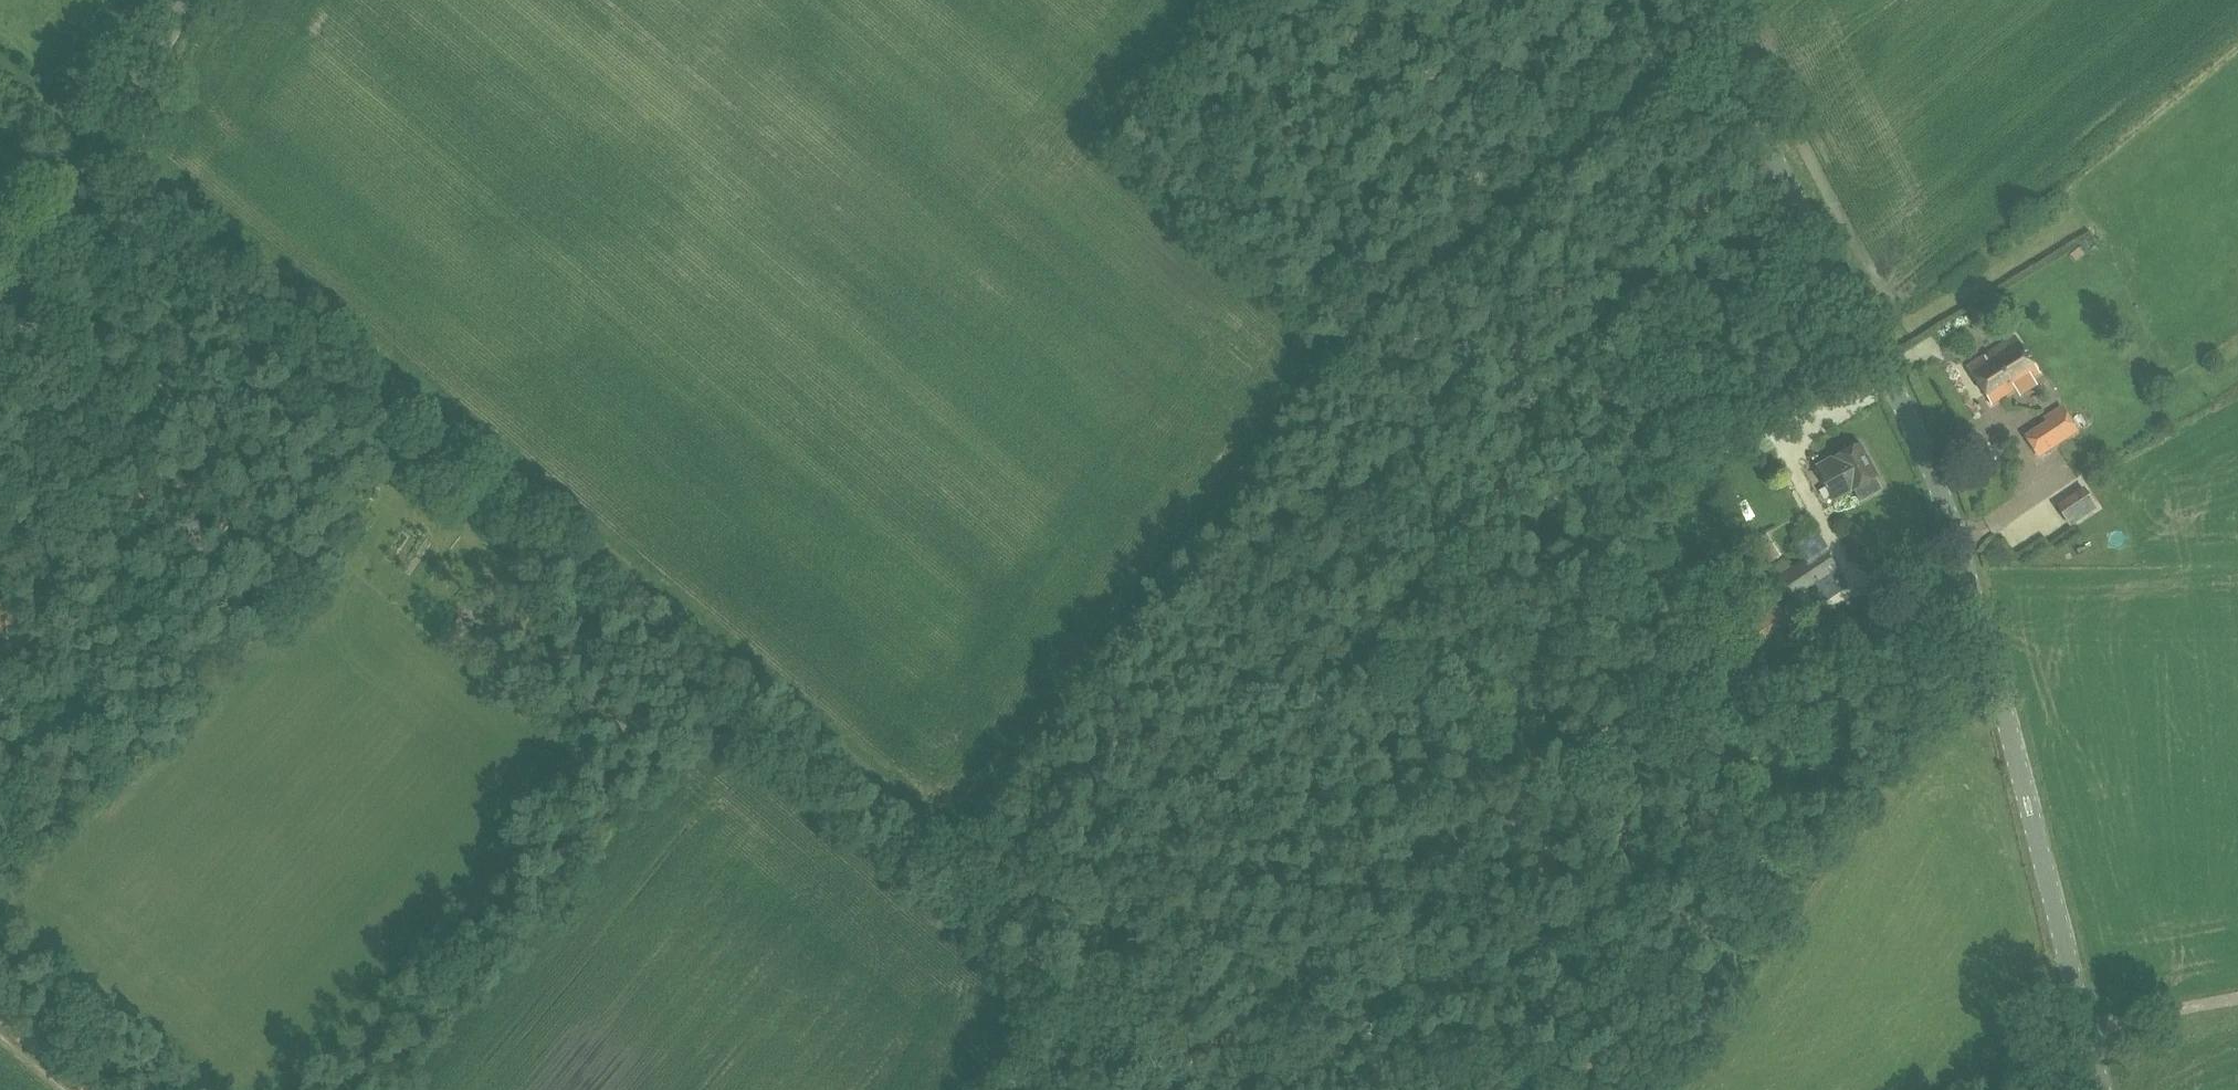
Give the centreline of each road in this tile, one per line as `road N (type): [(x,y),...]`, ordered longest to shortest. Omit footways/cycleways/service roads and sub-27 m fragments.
road 1 (tertiary): [(2097,1089),(1945,504),(1837,264),(1696,0)]
road 2 (track): [(504,524),(439,475),(338,438),(149,426),(65,365),(16,277)]
road 3 (tertiary): [(0,302),(187,0)]

